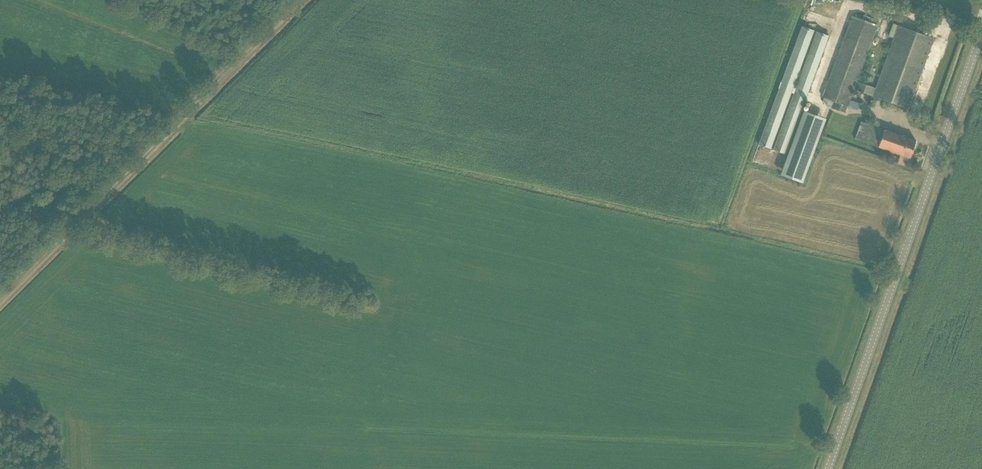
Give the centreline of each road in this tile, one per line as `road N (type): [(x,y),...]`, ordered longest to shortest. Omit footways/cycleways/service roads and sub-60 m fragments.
road 1 (unclassified): [(828,468),(981,30)]
road 2 (track): [(0,297),(300,0)]

